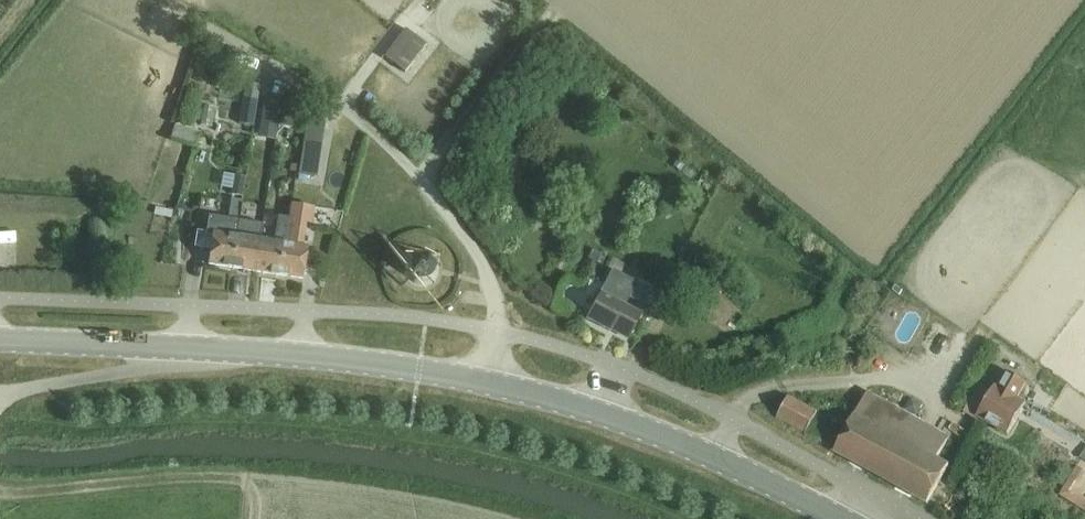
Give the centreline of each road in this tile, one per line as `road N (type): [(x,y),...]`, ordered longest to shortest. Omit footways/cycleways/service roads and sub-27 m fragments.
road 1 (tertiary): [(234,352),(360,362),(602,414),(681,443),(839,518)]
road 2 (unclassified): [(234,352),(0,398)]
road 3 (tertiary): [(0,342),(234,352)]
road 4 (track): [(415,175),(550,13)]

